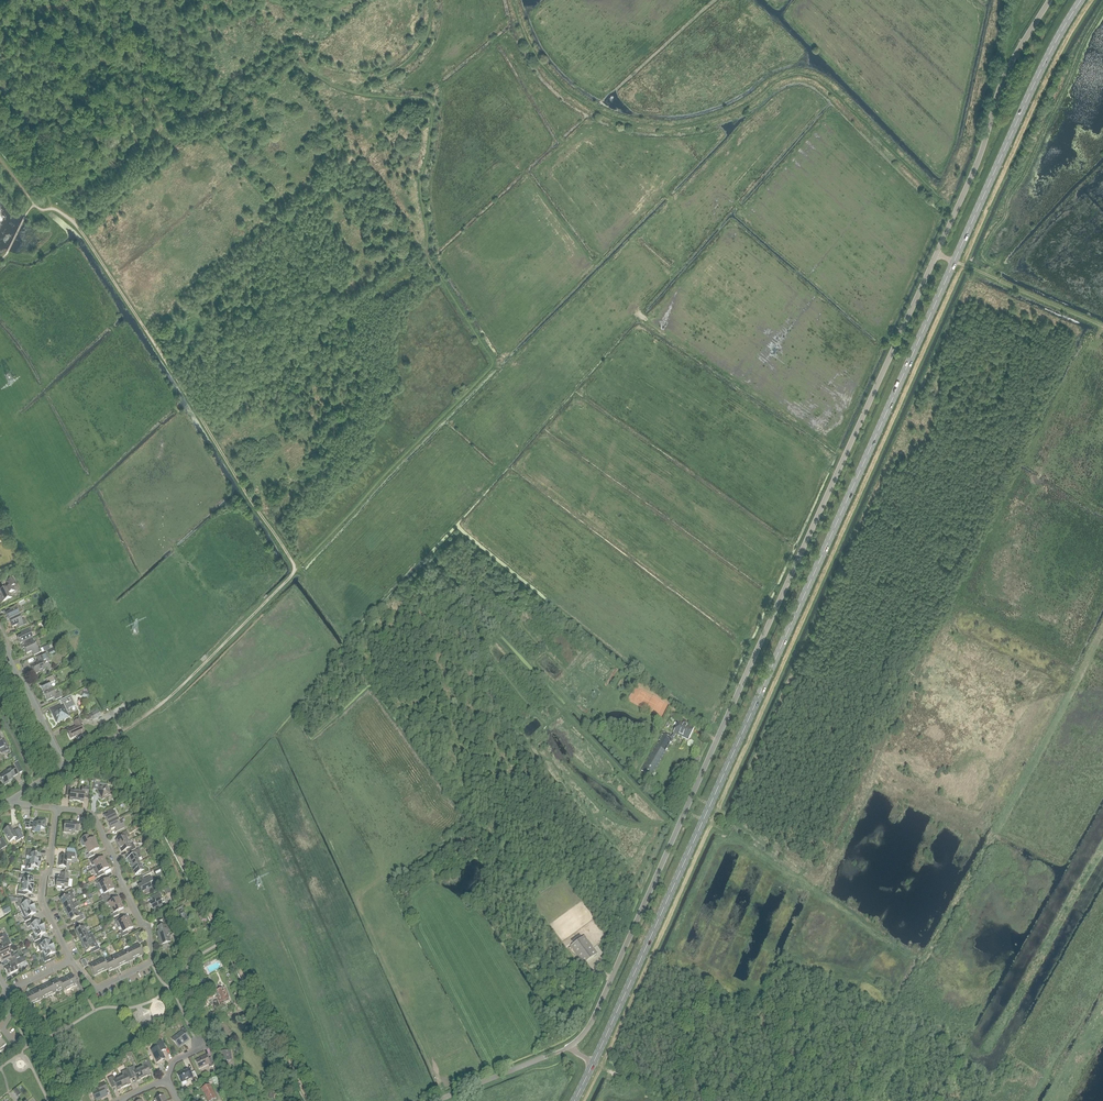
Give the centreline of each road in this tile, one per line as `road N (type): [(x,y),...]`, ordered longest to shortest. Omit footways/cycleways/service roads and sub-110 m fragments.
road 1 (unclassified): [(593,1063),(569,1048),(595,1014),(936,255)]
road 2 (secondary): [(593,1063),(954,262)]
road 3 (track): [(308,1100),(118,735)]
road 4 (secondary): [(954,262),(1049,51),(1082,0)]
road 5 (residential): [(58,809),(95,819),(153,956),(100,989),(70,962)]
road 6 (unclassified): [(936,255),(1006,68),(1049,0)]
road 7 (track): [(954,262),(1102,327)]
road 8 (residential): [(70,962),(43,898),(58,809)]
road 9 (residential): [(64,767),(0,631)]

